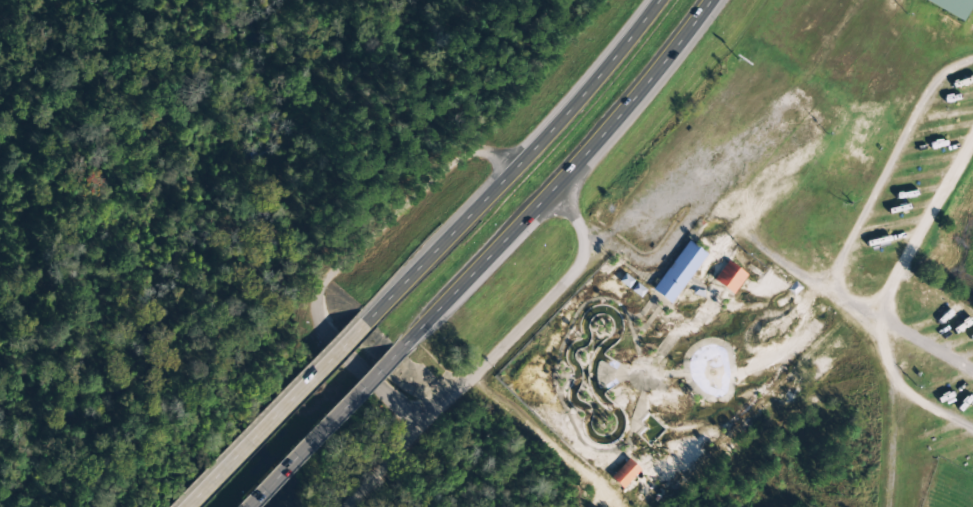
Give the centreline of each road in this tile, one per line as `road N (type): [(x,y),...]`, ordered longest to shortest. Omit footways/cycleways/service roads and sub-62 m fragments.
road 1 (trunk): [(397,350),(649,88),(715,0)]
road 2 (trunk): [(656,0),(510,173),(368,323)]
road 3 (residential): [(421,424),(319,328),(315,302),(323,282),(452,161),(470,152),(510,173)]
road 4 (residential): [(555,190),(581,238),(571,278),(421,424),(350,506)]
road 5 (residential): [(972,440),(922,396),(860,259),(972,102)]
road 6 (trunk): [(368,323),(189,506)]
road 7 (trunk): [(246,506),(397,350)]
road 8 (residential): [(922,396),(871,449),(849,506)]

